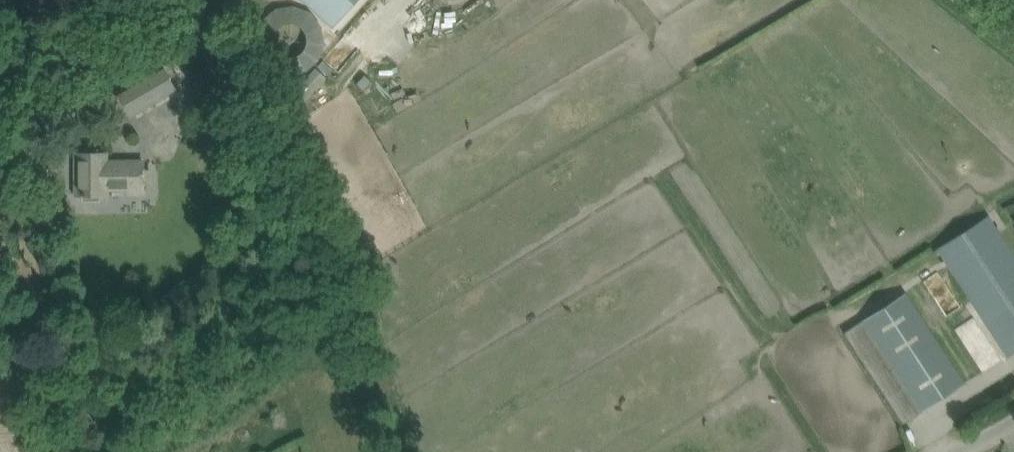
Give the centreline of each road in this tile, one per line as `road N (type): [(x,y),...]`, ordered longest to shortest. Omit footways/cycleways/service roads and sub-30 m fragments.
road 1 (track): [(64,451),(0,324)]

